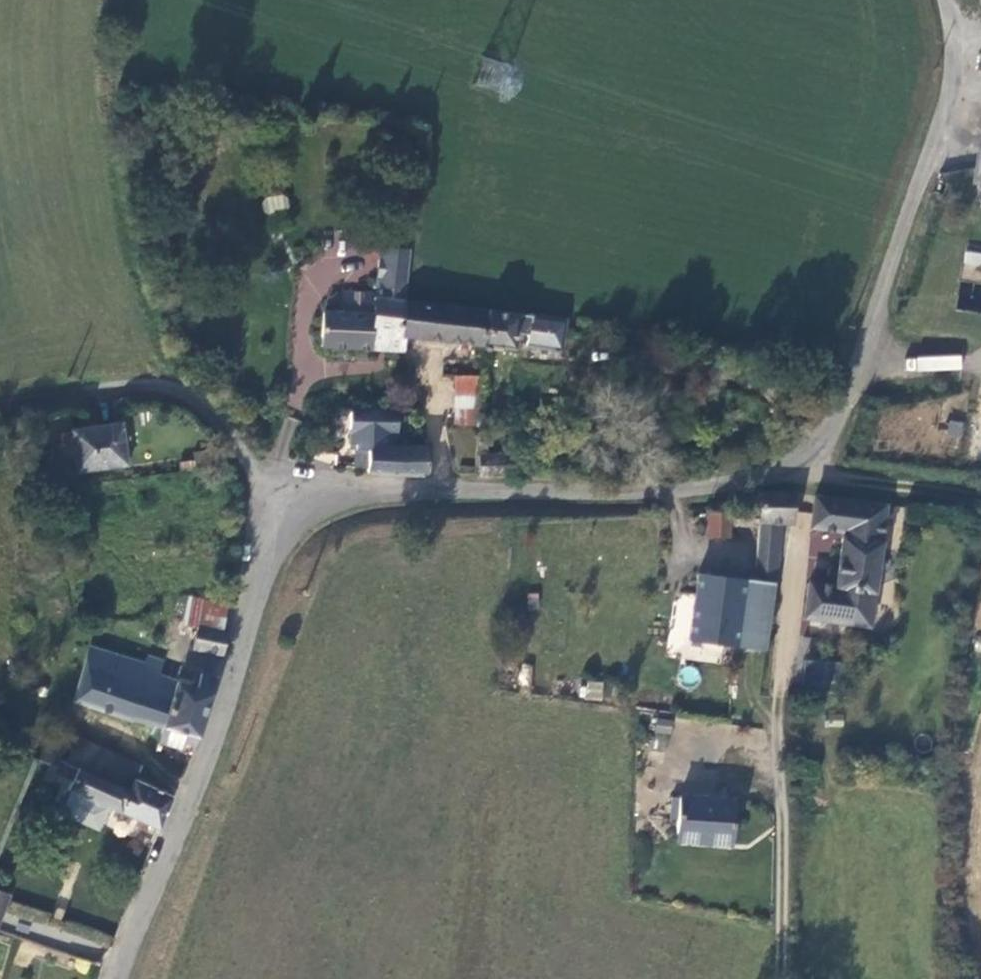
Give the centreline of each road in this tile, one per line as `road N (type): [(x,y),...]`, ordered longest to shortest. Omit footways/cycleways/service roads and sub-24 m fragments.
road 1 (unclassified): [(306,515),(375,494),(735,488),(794,467),(818,447),(933,168),(953,93),(946,0)]
road 2 (unclassified): [(116,978),(263,586),(284,538),(306,515)]
road 3 (unclassified): [(306,515),(212,411),(184,391),(125,385),(0,404)]
road 4 (track): [(774,713),(776,978)]
road 5 (track): [(980,499),(794,467)]

